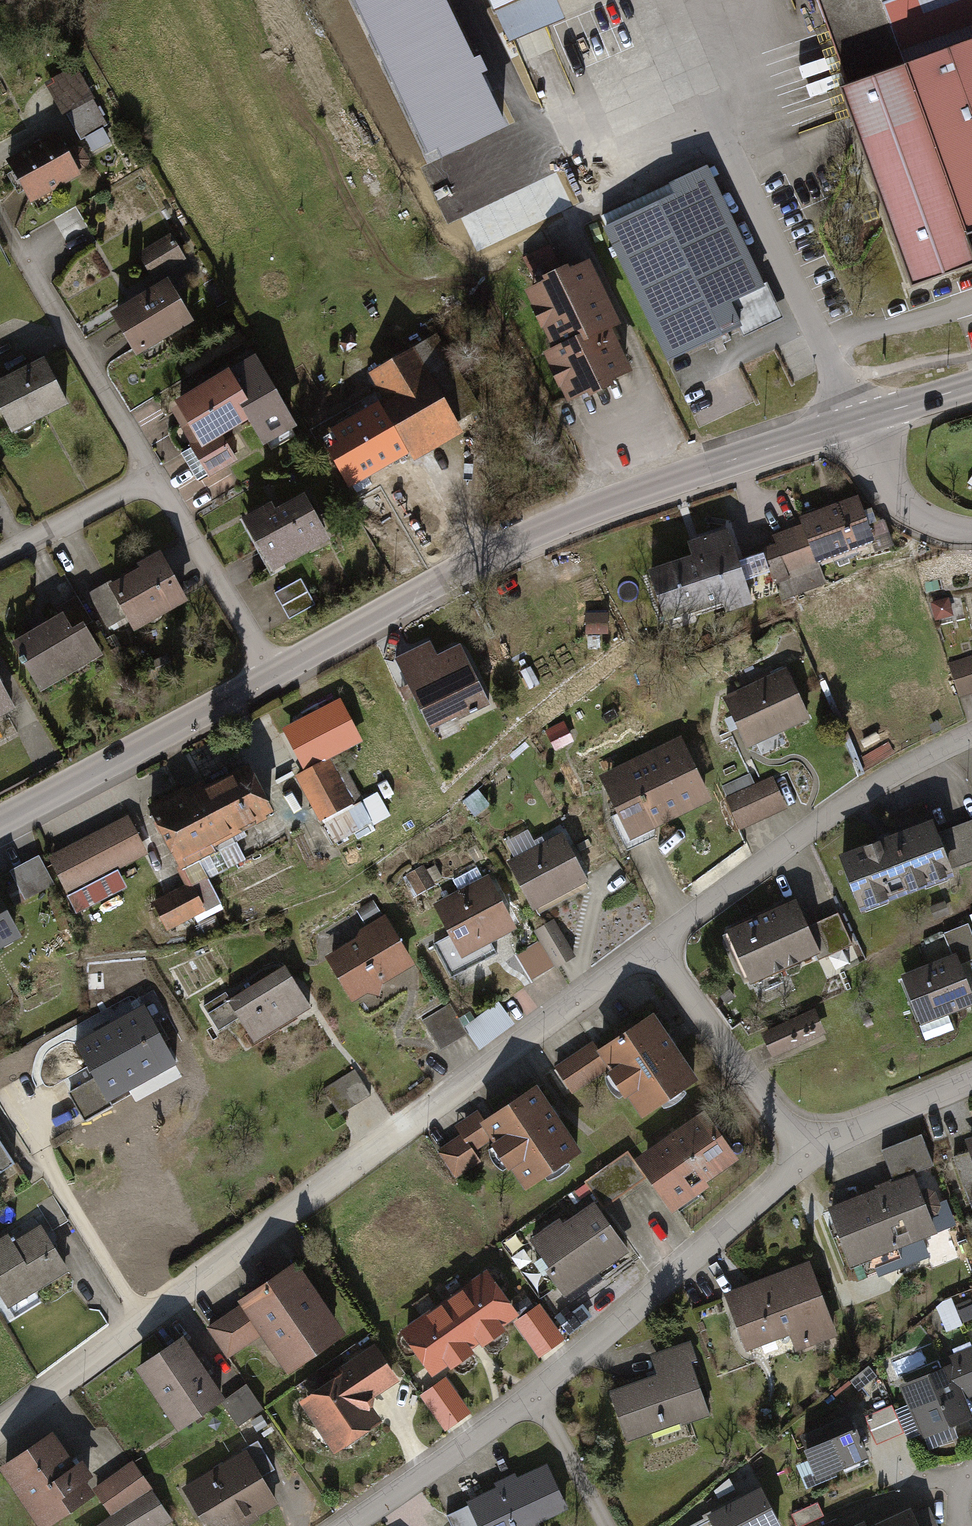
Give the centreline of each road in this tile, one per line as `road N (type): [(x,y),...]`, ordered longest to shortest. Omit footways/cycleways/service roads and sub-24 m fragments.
road 1 (residential): [(0,1432),(648,949)]
road 2 (secondary): [(854,421),(587,511),(484,557),(274,673)]
road 3 (residential): [(344,1525),(534,1393),(805,1155)]
road 4 (residential): [(648,949),(865,792),(971,743)]
road 5 (residential): [(156,479),(0,202)]
road 6 (secondary): [(274,673),(0,820)]
road 7 (residential): [(648,949),(805,1155)]
road 8 (residential): [(274,673),(156,479)]
road 9 (residential): [(805,1155),(971,1081)]
road 10 (residential): [(156,479),(0,561)]
road 11 (residential): [(854,421),(901,502),(952,529),(971,529)]
road 12 (secondary): [(971,385),(854,421)]

